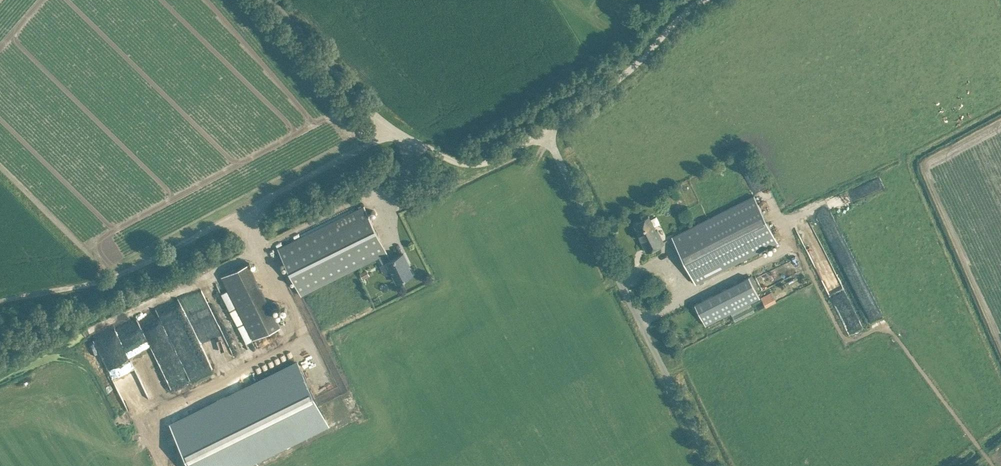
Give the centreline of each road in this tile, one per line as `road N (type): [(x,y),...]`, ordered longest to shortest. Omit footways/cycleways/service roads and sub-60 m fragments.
road 1 (unclassified): [(0,295),(122,270),(367,145),(389,126)]
road 2 (unclassified): [(718,465),(544,130)]
road 3 (unclassified): [(544,130),(699,0)]
road 4 (unclassified): [(389,126),(271,0)]
road 5 (unclassified): [(389,126),(466,164),(497,159),(544,130)]

